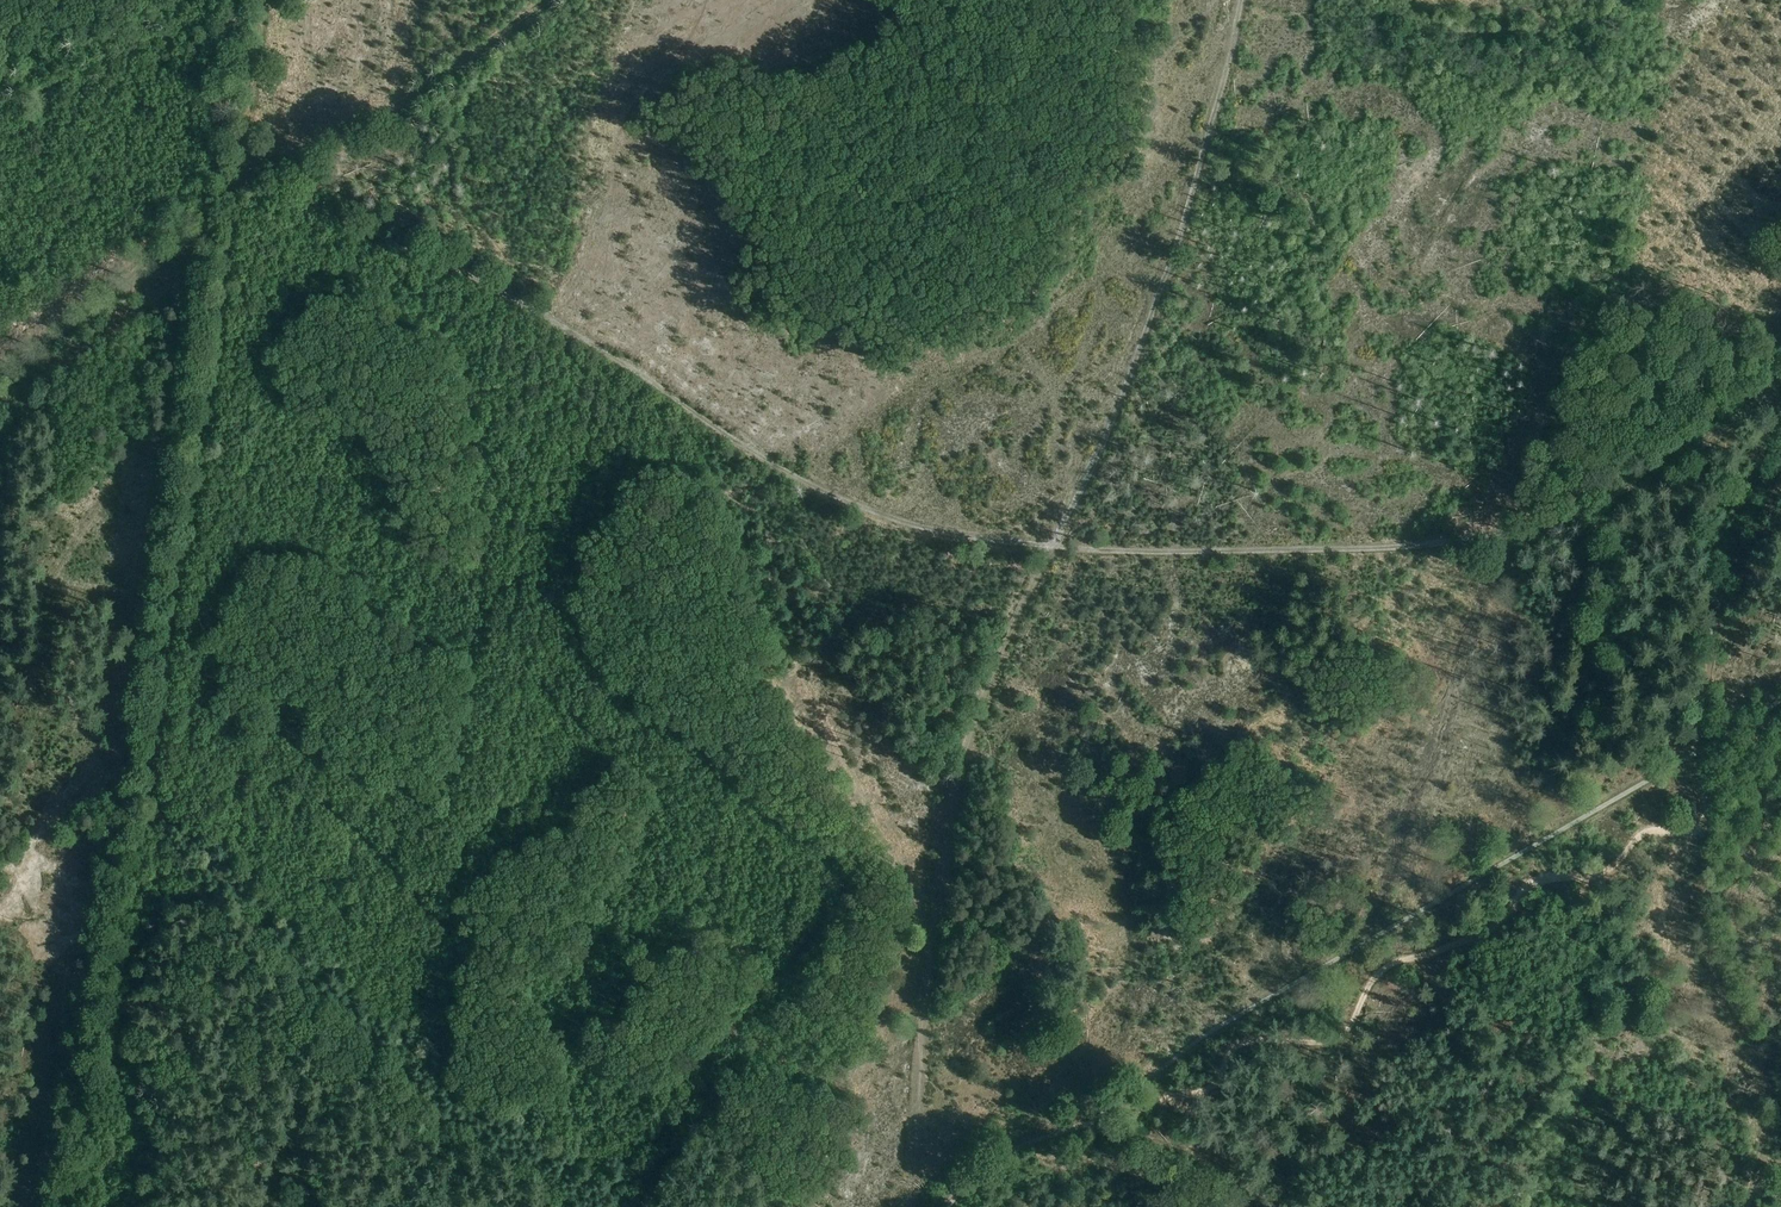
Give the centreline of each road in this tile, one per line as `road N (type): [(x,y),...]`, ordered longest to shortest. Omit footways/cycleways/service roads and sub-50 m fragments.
road 1 (track): [(1706,814),(1700,632),(1766,404),(1620,499),(1501,542),(1055,548)]
road 2 (track): [(1055,548),(924,532),(867,514),(457,266),(249,183),(220,203)]
road 3 (track): [(1706,814),(1688,833),(1641,834),(1597,876),(1532,883),(1489,930),(1386,967),(1339,1038),(1243,1042),(1212,1086),(1149,1100),(1111,1128)]
road 4 (track): [(220,203),(127,781)]
road 5 (track): [(1055,548),(1148,322),(1241,0)]
road 6 (track): [(63,1206),(127,781)]
road 7 (track): [(934,932),(971,730),(1022,600),(1055,548)]
road 8 (track): [(249,183),(379,123),(490,55),(555,0)]
road 9 (track): [(0,375),(220,203)]
road 10 (track): [(1274,1206),(1200,1147),(1111,1128)]
road 11 (track): [(220,203),(241,35)]
road 12 (track): [(921,1063),(914,1206)]
road 13 (track): [(921,1063),(934,932)]
road 14 (track): [(1780,713),(1706,814)]

